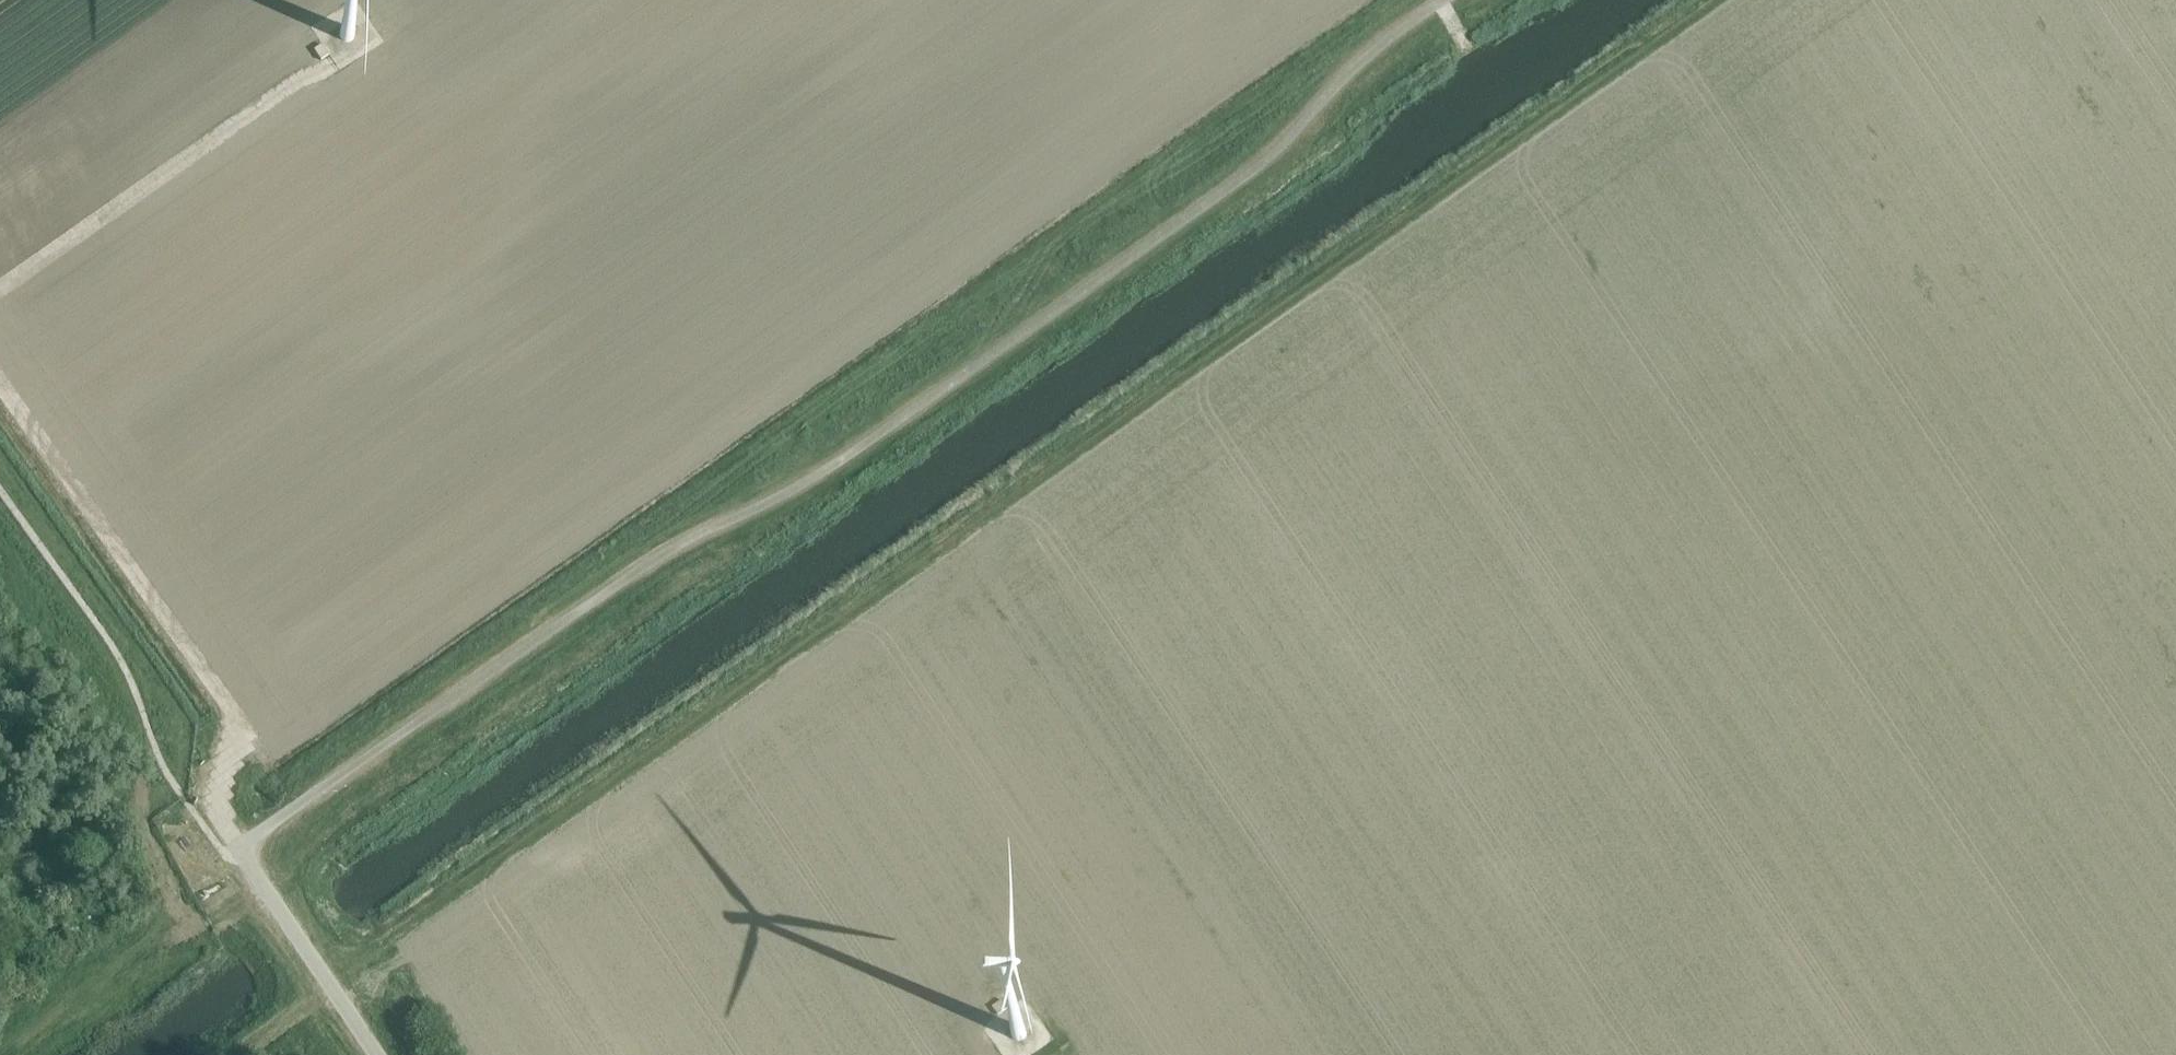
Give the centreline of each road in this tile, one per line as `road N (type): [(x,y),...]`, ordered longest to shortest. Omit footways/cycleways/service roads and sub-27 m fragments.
road 1 (track): [(243,850),(216,805),(240,718),(0,378)]
road 2 (track): [(0,286),(333,64)]
road 3 (unclassified): [(373,1054),(243,850)]

